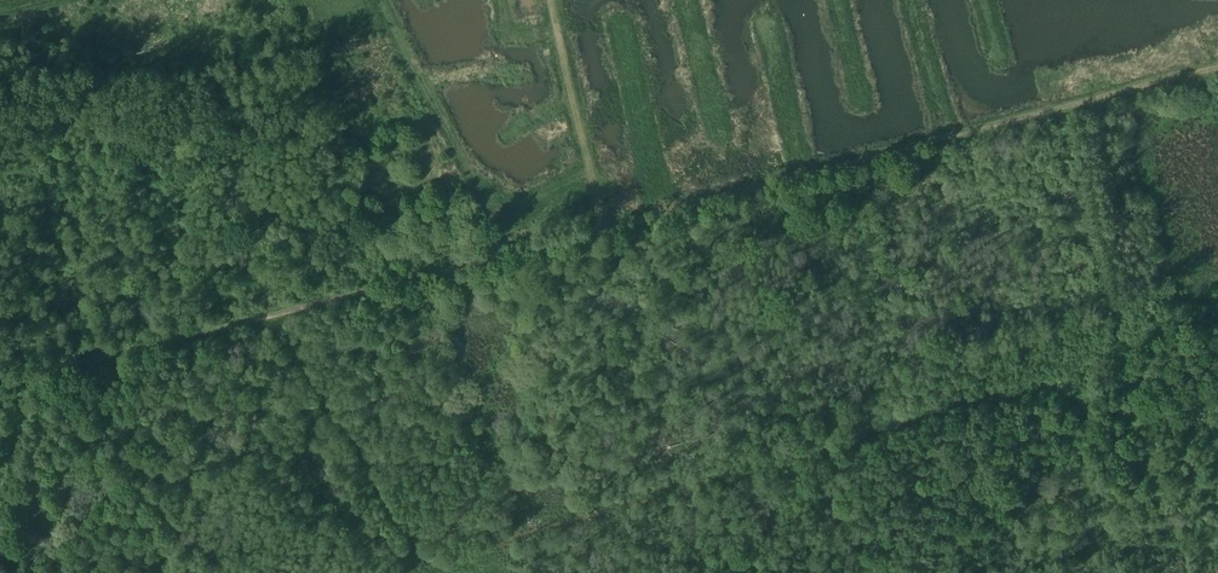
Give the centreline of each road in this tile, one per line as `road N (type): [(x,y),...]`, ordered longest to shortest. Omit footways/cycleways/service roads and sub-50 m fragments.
road 1 (track): [(603,231),(1217,68)]
road 2 (track): [(0,390),(603,231)]
road 3 (track): [(275,318),(417,549)]
road 4 (track): [(1101,356),(1122,336),(1075,106)]
road 5 (track): [(603,231),(550,0)]

